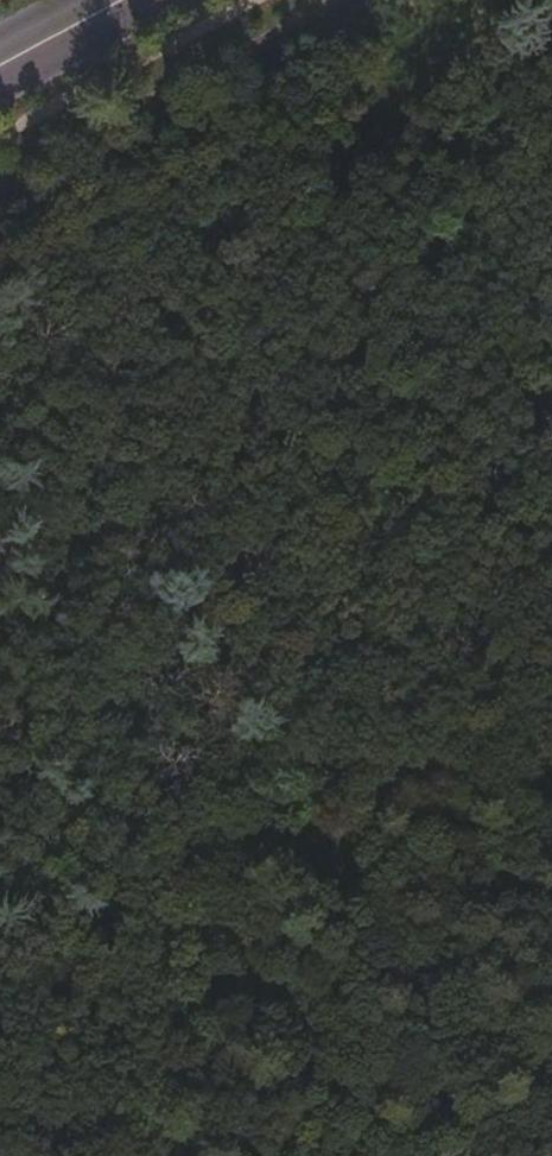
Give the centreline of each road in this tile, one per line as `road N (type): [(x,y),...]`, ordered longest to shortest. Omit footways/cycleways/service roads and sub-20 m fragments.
road 1 (primary): [(122,0),(0,65)]

